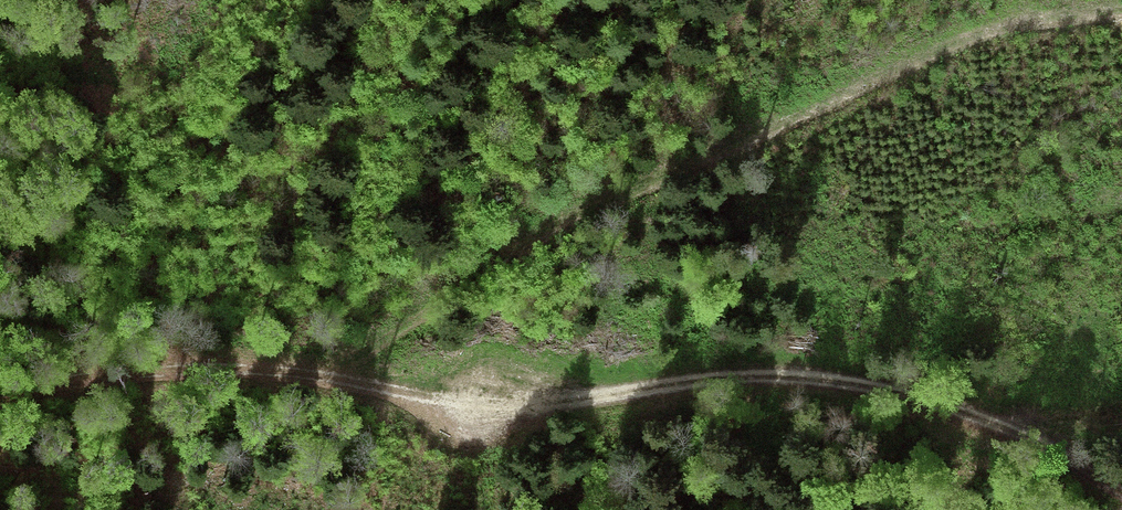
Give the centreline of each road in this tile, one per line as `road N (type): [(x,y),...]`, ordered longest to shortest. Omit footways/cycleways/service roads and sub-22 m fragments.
road 1 (track): [(1121,486),(1022,429),(921,393),(838,377),(763,373),(544,396),(207,367),(0,387)]
road 2 (track): [(302,372),(543,232),(962,36),(1019,19),(1121,9)]

